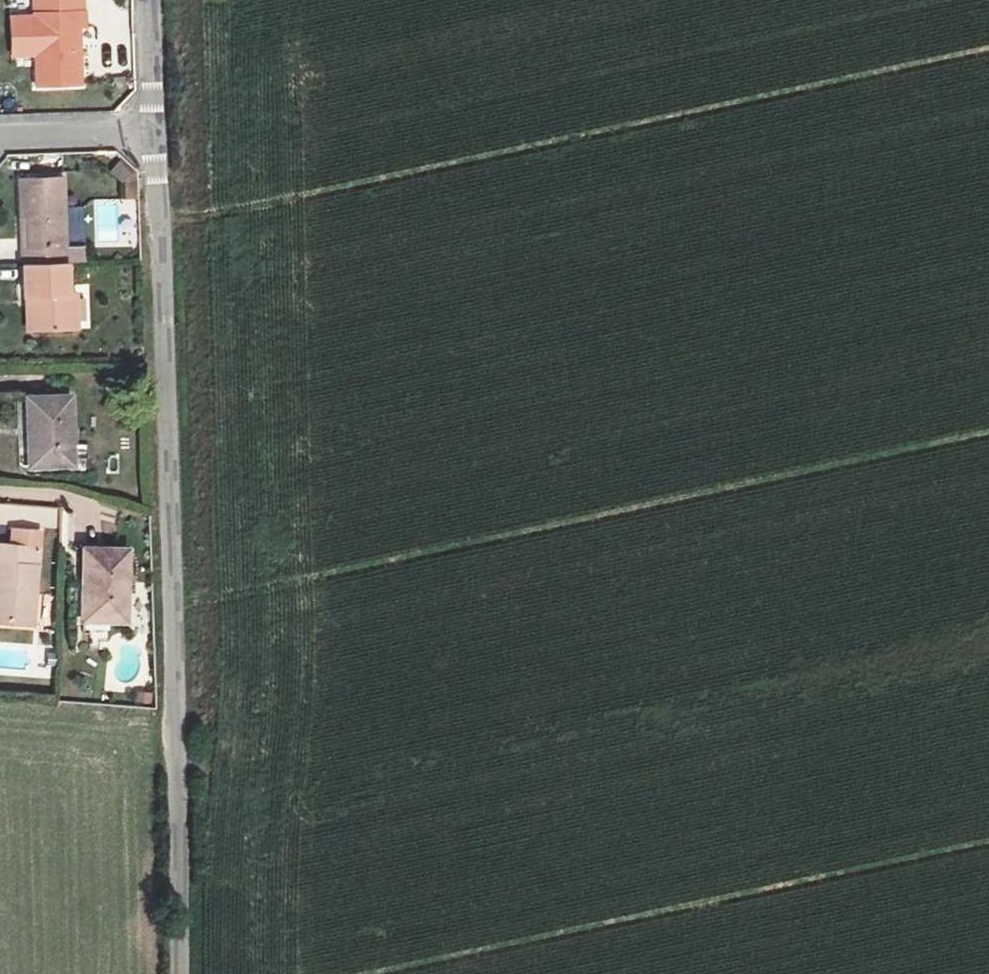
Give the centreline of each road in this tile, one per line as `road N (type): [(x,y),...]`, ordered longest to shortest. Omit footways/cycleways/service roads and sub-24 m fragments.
road 1 (unclassified): [(181,973),(153,131)]
road 2 (residential): [(0,139),(153,131)]
road 3 (unclassified): [(153,131),(148,0)]

